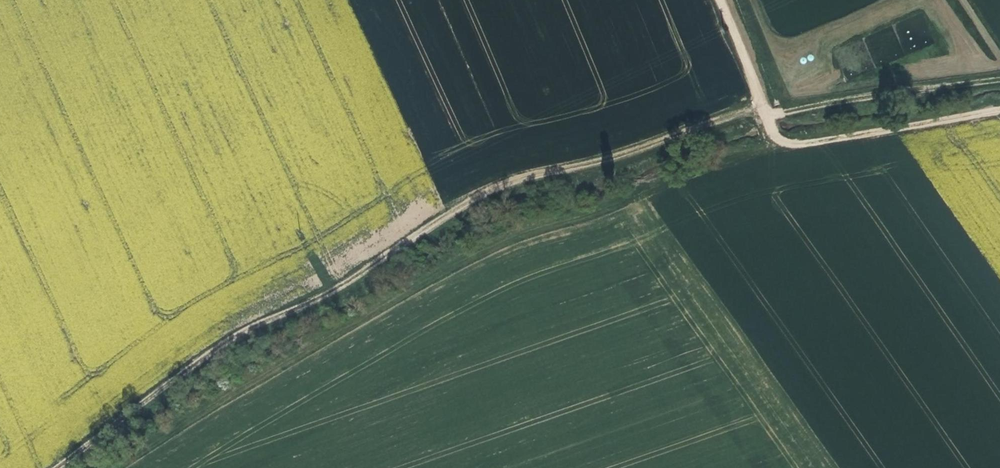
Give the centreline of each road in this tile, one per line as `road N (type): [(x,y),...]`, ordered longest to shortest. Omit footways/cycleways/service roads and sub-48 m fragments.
road 1 (track): [(55,467),(241,336),(498,192),(638,155),(764,110),(999,80)]
road 2 (track): [(788,144),(646,187),(469,257),(111,467)]
road 3 (track): [(999,110),(788,144)]
road 4 (track): [(788,144),(764,110),(724,0)]

